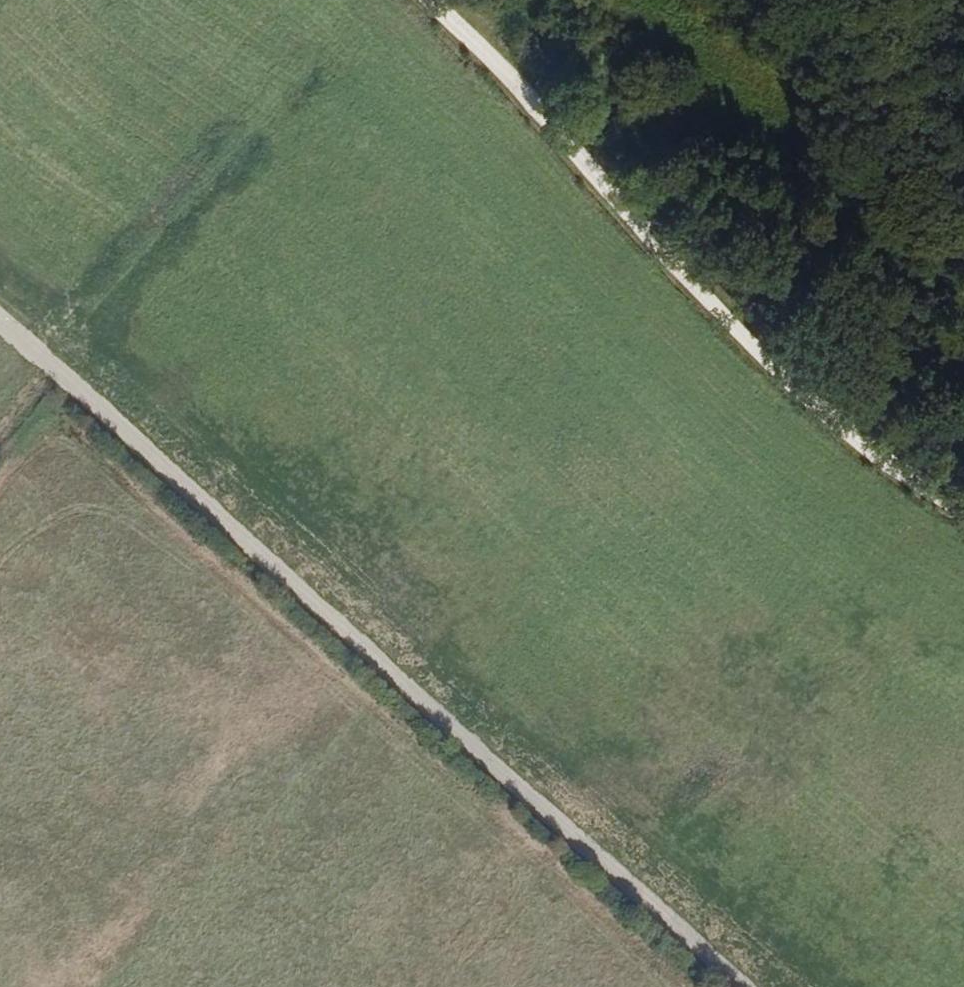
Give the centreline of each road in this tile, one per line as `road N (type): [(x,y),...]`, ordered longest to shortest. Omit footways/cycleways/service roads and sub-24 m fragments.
road 1 (track): [(963,528),(865,463),(411,0)]

